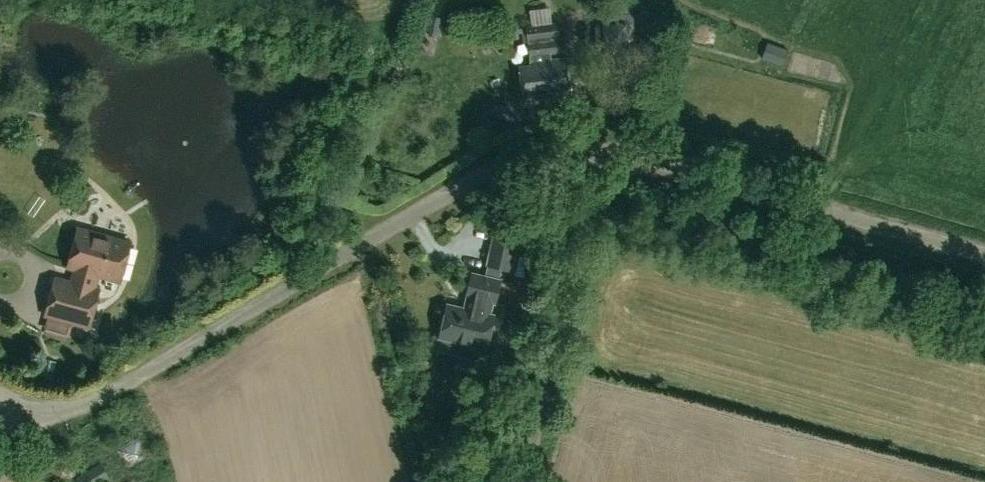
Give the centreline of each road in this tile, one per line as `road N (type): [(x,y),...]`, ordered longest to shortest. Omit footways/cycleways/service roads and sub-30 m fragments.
road 1 (unclassified): [(984,249),(601,147),(545,150),(481,173),(87,405),(58,414),(0,398)]

